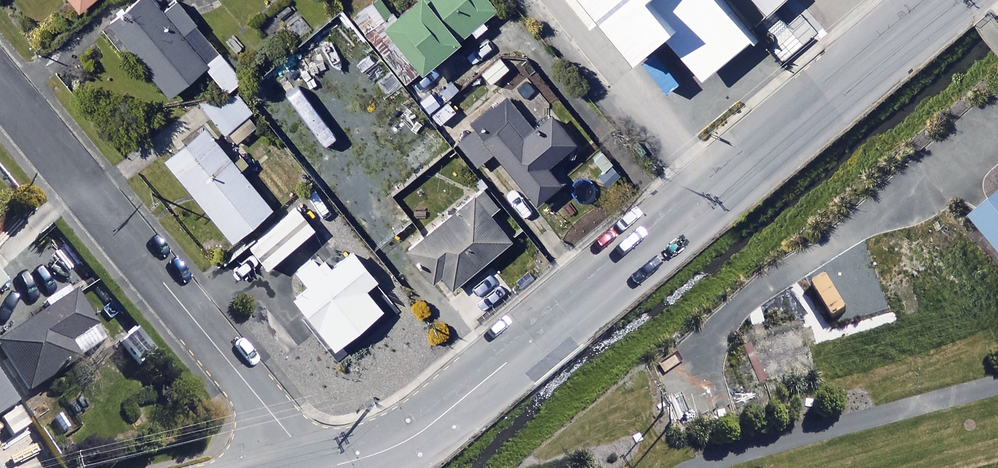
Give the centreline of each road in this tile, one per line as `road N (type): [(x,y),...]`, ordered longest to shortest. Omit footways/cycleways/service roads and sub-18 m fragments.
road 1 (unclassified): [(326,467),(423,430),(944,0)]
road 2 (residential): [(0,85),(316,467)]

